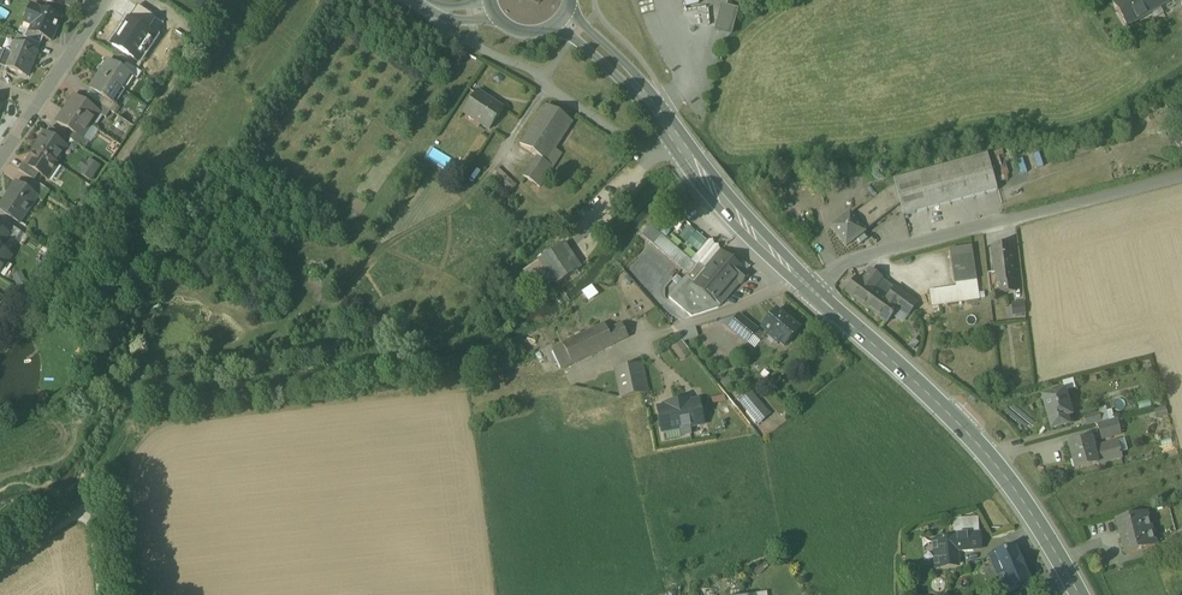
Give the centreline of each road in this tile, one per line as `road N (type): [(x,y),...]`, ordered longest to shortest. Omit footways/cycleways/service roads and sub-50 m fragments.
road 1 (primary): [(812,290),(919,384),(995,464),(1078,594)]
road 2 (unclassified): [(1181,175),(843,263),(812,290)]
road 3 (primary): [(645,95),(713,189),(812,290)]
road 4 (residential): [(39,102),(108,0)]
road 5 (primary): [(645,95),(573,0)]

